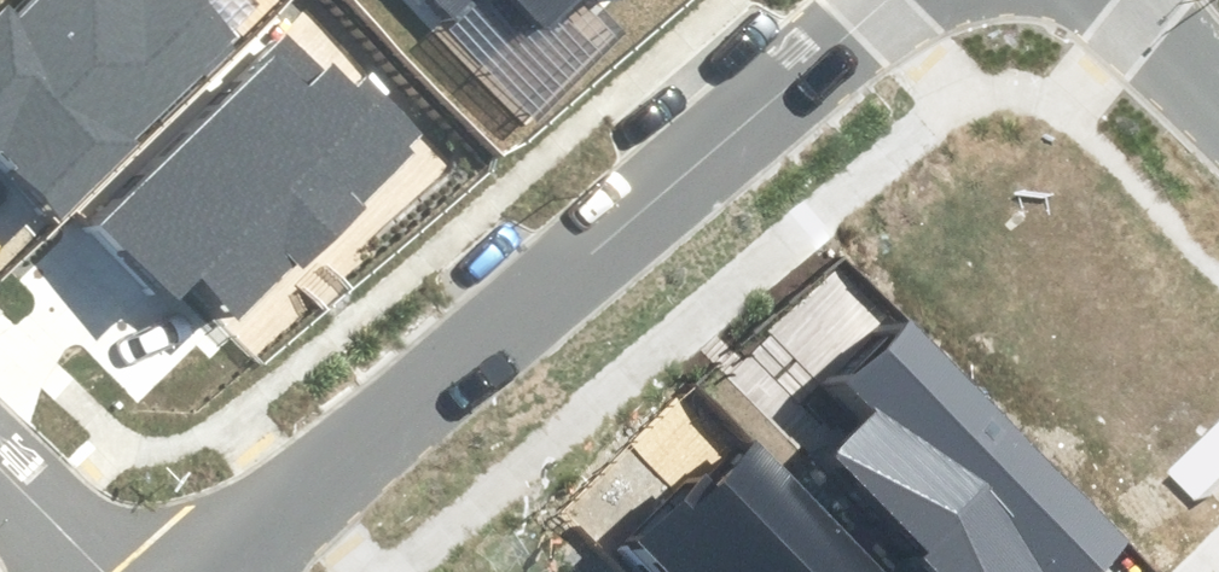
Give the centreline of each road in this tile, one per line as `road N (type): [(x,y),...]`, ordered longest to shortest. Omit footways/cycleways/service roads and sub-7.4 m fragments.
road 1 (residential): [(206,571),(891,0)]
road 2 (residential): [(0,476),(96,571)]

